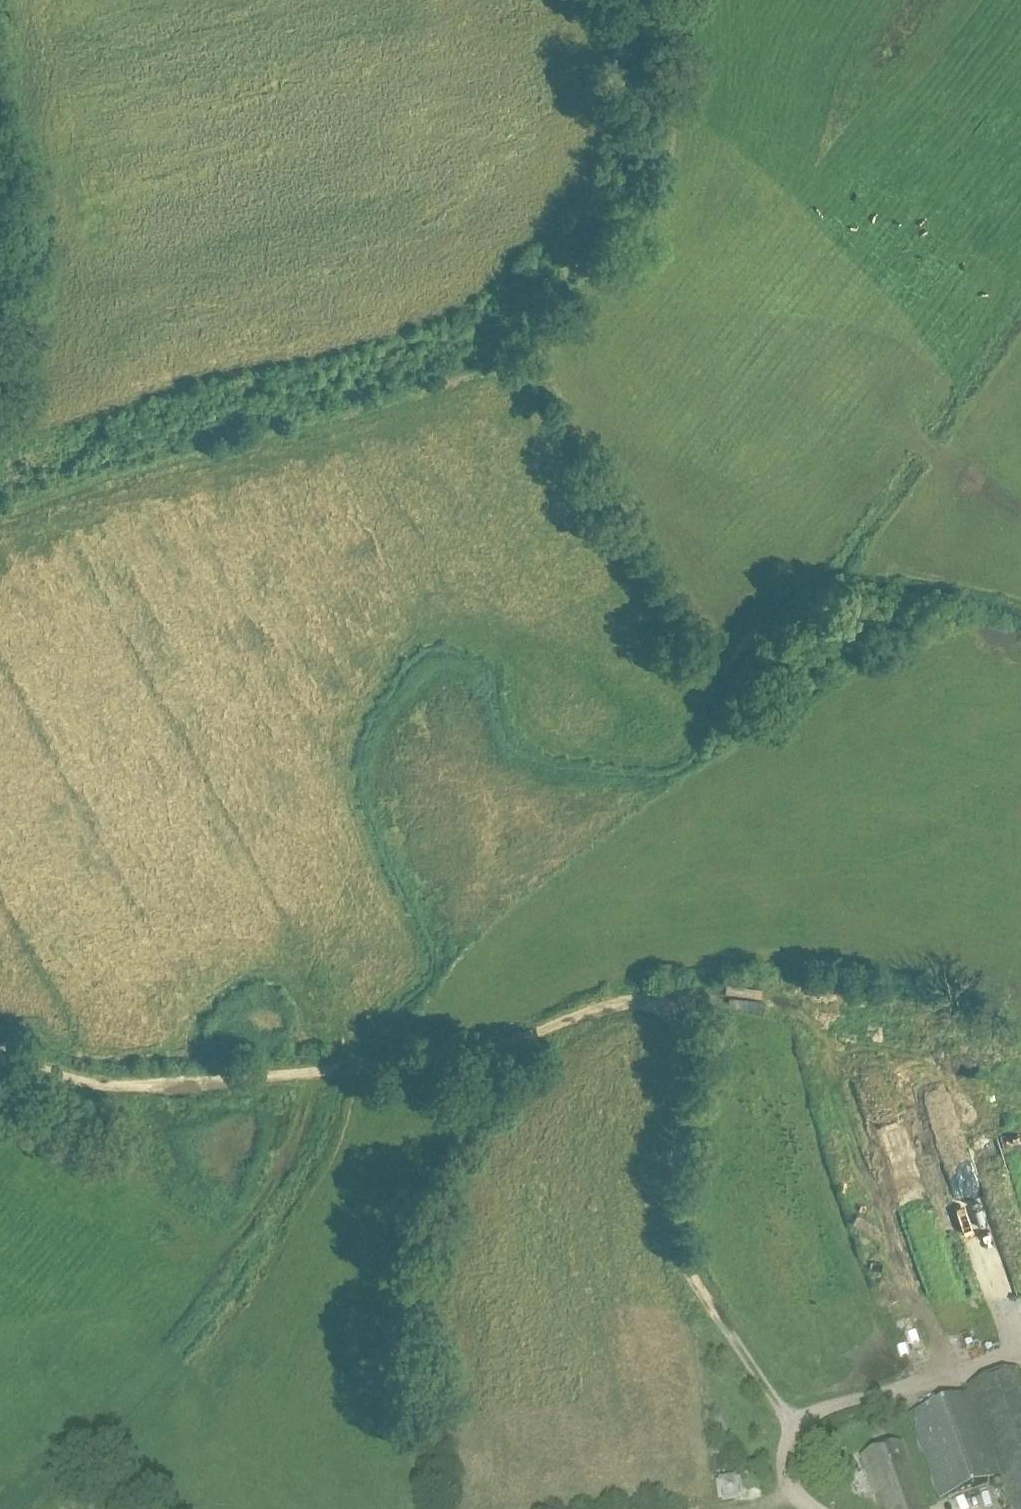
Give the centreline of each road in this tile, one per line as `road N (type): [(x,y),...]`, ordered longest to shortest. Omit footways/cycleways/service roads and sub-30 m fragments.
road 1 (track): [(795,1492),(782,1415),(684,1252),(673,1181),(688,1046),(677,1017),(662,1007),(626,1004),(463,1059),(196,1083),(88,1084),(0,1055)]

